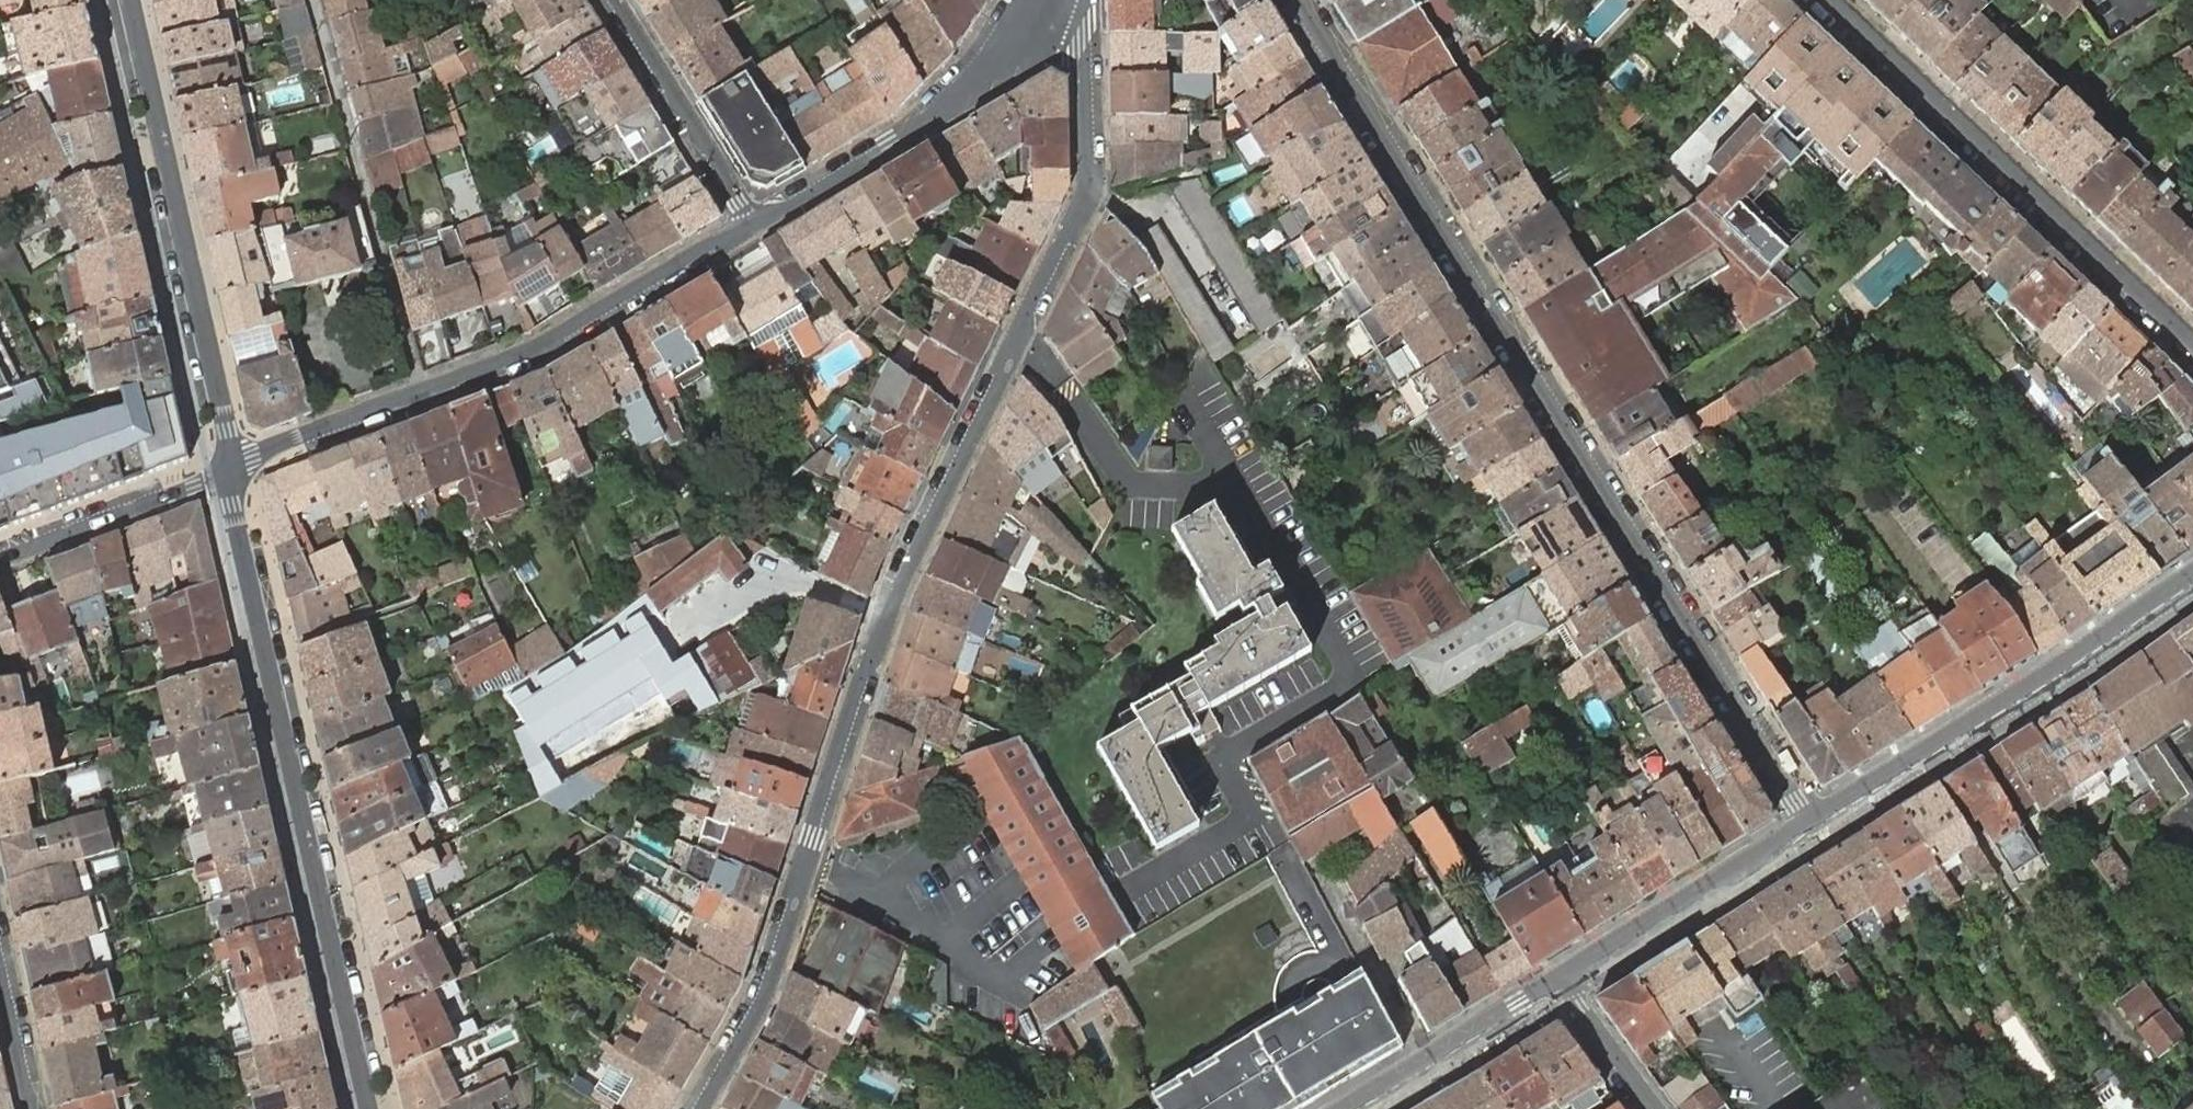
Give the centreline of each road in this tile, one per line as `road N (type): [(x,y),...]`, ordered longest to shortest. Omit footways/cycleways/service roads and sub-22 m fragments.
road 1 (residential): [(702,1108),(763,1002),(861,675),(1086,189),(1075,0)]
road 2 (residential): [(1299,0),(1812,824)]
road 3 (tertiary): [(368,1108),(224,469)]
road 4 (tertiary): [(224,469),(536,347),(752,223)]
road 5 (residential): [(1827,0),(2192,349)]
road 6 (tertiary): [(224,469),(119,0)]
road 7 (secondary): [(2192,577),(1812,824)]
road 8 (tertiary): [(752,223),(931,119),(1004,53),(1040,0)]
road 9 (secondary): [(1812,824),(1560,980)]
road 10 (residential): [(615,0),(752,223)]
road 11 (secondary): [(1560,980),(1346,1108)]
road 12 (tertiary): [(0,556),(224,469)]
road 13 (residential): [(1653,1108),(1560,980)]
road 14 (residential): [(30,1108),(0,973)]

